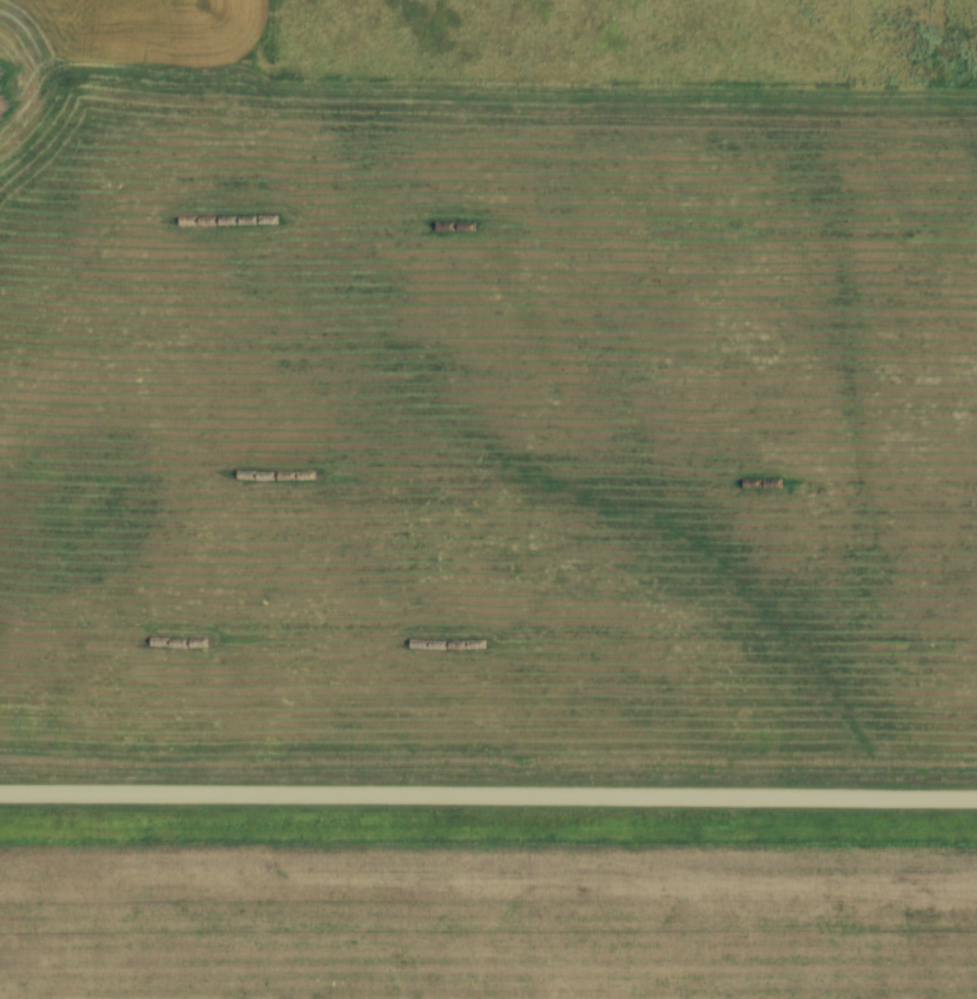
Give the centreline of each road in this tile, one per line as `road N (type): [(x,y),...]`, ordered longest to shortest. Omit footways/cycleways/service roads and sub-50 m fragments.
road 1 (residential): [(0,795),(976,798)]

